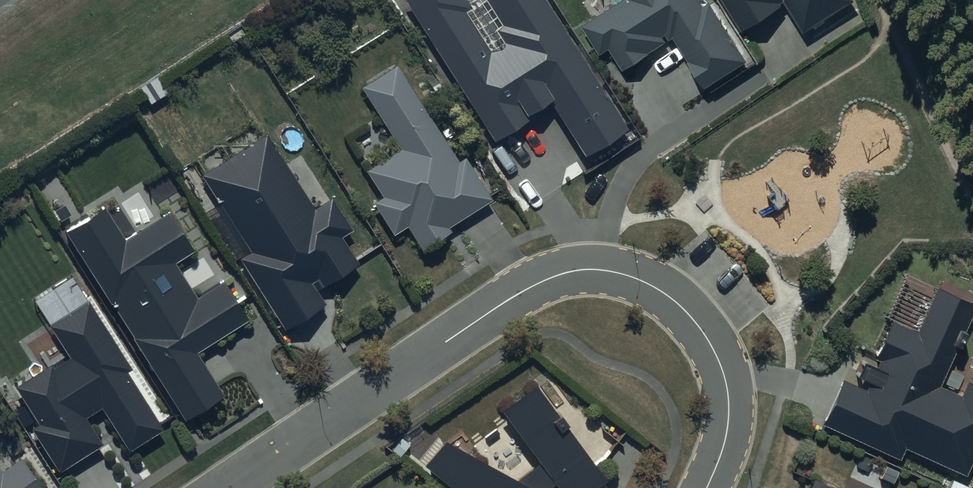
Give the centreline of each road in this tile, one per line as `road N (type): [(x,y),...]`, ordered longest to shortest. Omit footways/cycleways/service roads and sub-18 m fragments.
road 1 (residential): [(708,487),(729,401),(707,334),(666,290),(590,267),(555,272),(513,294),(225,487)]

